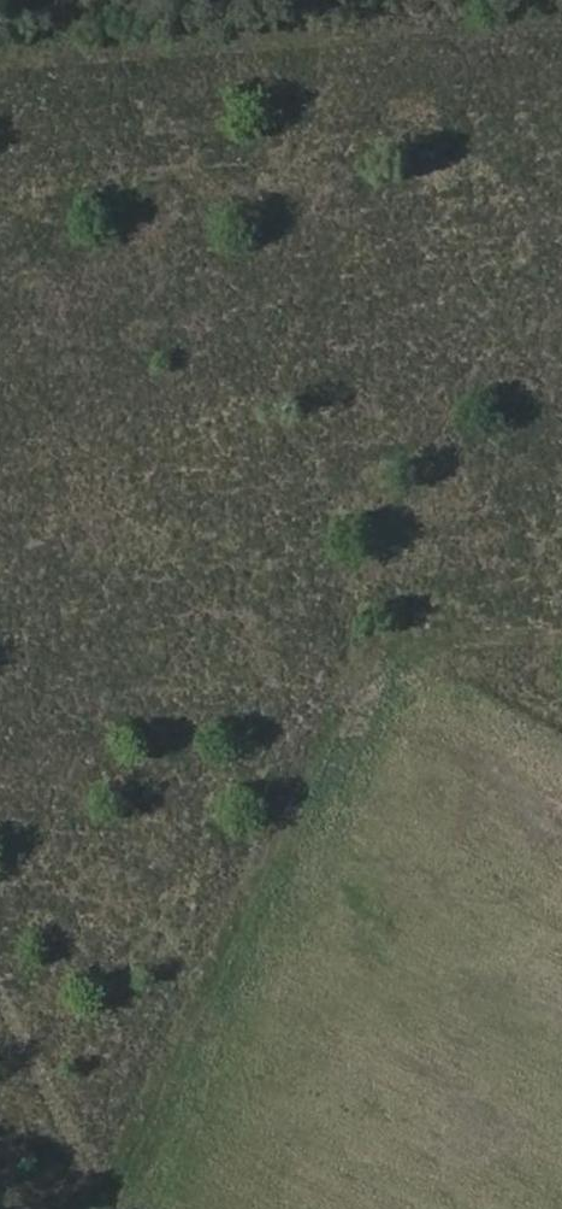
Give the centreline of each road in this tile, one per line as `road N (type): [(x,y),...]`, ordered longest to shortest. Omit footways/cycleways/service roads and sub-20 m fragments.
road 1 (track): [(561,342),(437,617),(363,730),(117,1208)]
road 2 (track): [(0,47),(561,7)]
road 3 (track): [(0,1108),(37,1110),(144,1157)]
road 4 (track): [(437,617),(561,681)]
road 5 (track): [(437,617),(561,615)]

